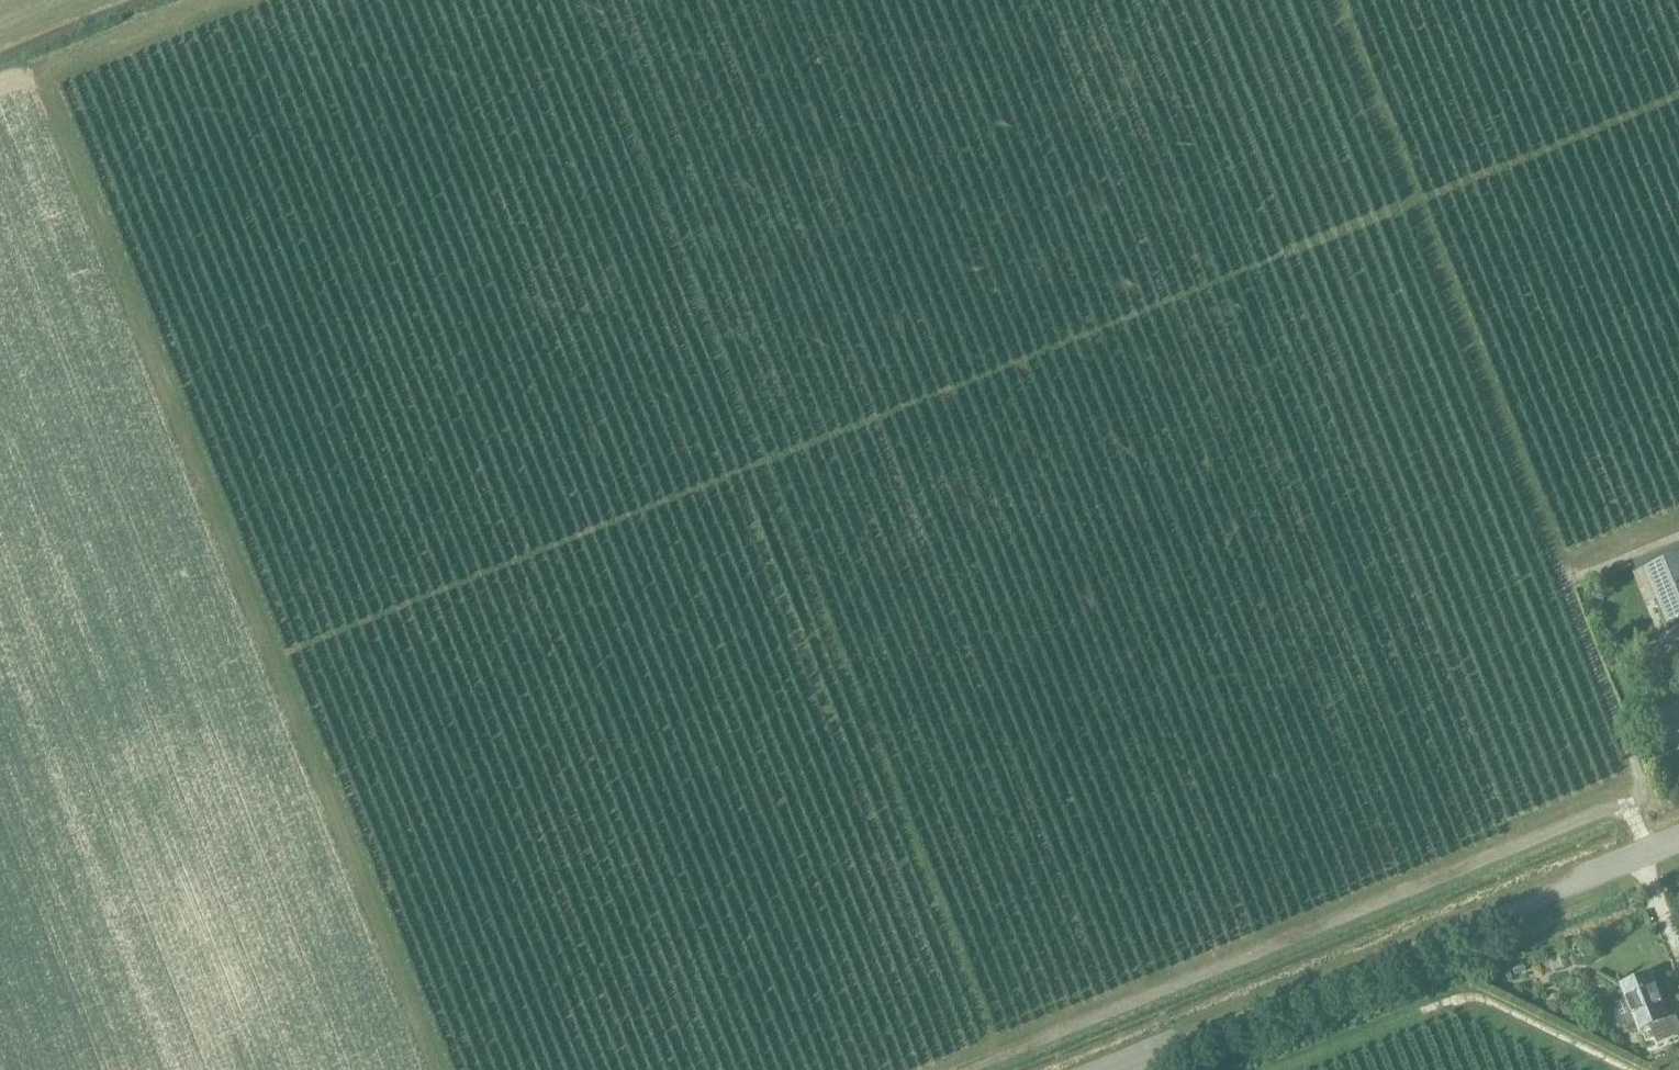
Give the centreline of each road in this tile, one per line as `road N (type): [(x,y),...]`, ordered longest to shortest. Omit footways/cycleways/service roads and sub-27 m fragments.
road 1 (unclassified): [(1115,1069),(1678,845)]

